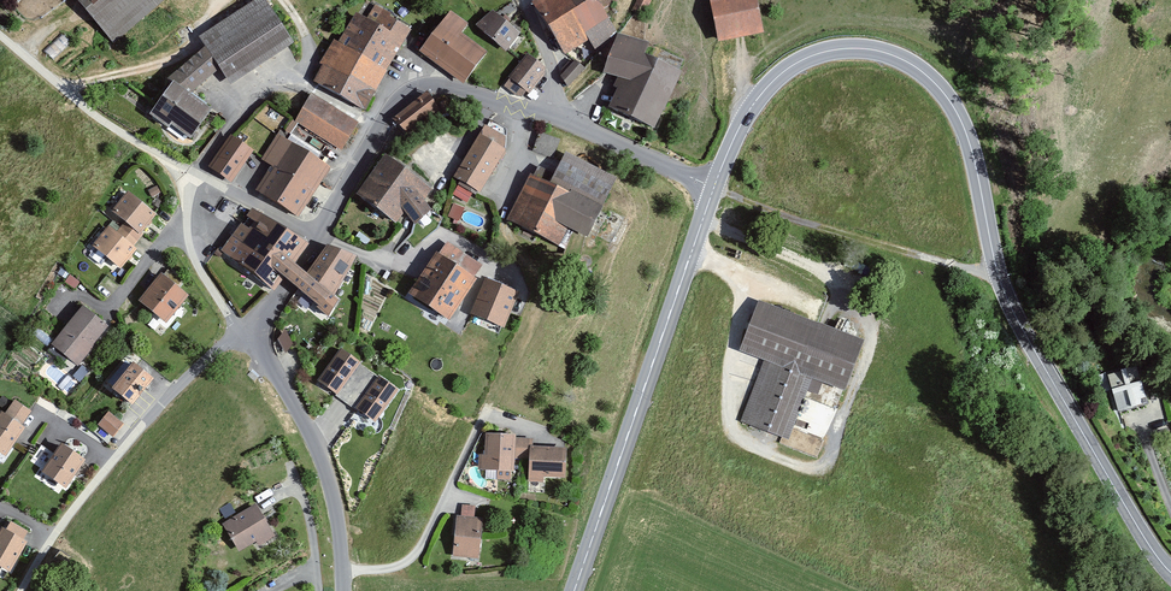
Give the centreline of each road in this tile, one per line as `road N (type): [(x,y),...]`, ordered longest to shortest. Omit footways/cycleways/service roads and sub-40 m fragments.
road 1 (secondary): [(1170,573),(1017,319),(998,275),(965,131),(925,74),(862,49),(797,63),(751,108),(714,188)]
road 2 (secondary): [(714,188),(571,590)]
road 3 (residential): [(241,332),(141,421),(54,530),(21,590)]
road 4 (track): [(714,188),(998,275)]
road 5 (residential): [(340,569),(325,472),(298,412),(241,332)]
road 6 (residential): [(486,406),(418,547),(400,563),(340,569)]
road 7 (residential): [(193,171),(262,89),(298,84),(380,128)]
road 8 (residential): [(516,279),(441,233),(407,263),(315,236)]
road 9 (residential): [(54,307),(78,294),(104,312),(187,211)]
road 10 (residential): [(550,117),(714,188)]
road 11 (residential): [(380,128),(419,85),(512,105)]
road 12 (residential): [(193,171),(315,236)]
road 13 (residential): [(241,332),(199,270),(187,211)]
road 14 (residential): [(315,236),(380,128)]
road 15 (residential): [(241,332),(268,311),(315,236)]
road 16 (residential): [(523,0),(551,68),(550,117)]

